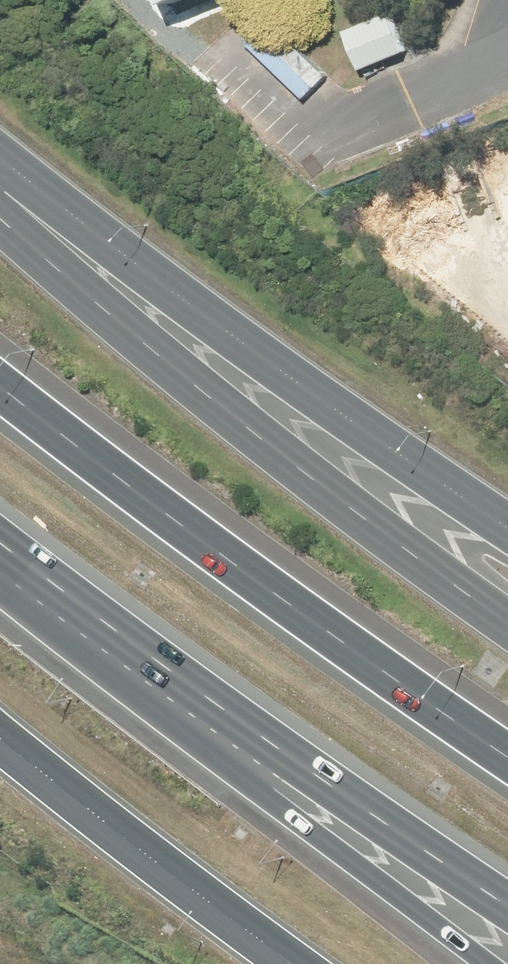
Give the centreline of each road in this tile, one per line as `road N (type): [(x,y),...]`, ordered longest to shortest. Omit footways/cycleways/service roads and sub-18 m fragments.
road 1 (motorway): [(0,210),(192,382),(507,622)]
road 2 (motorway): [(0,389),(507,762)]
road 3 (trunk): [(0,156),(156,280),(507,526)]
road 4 (motorway): [(507,918),(0,554)]
road 5 (motorway): [(480,963),(148,711),(0,581)]
road 6 (trunk): [(294,963),(0,738)]

